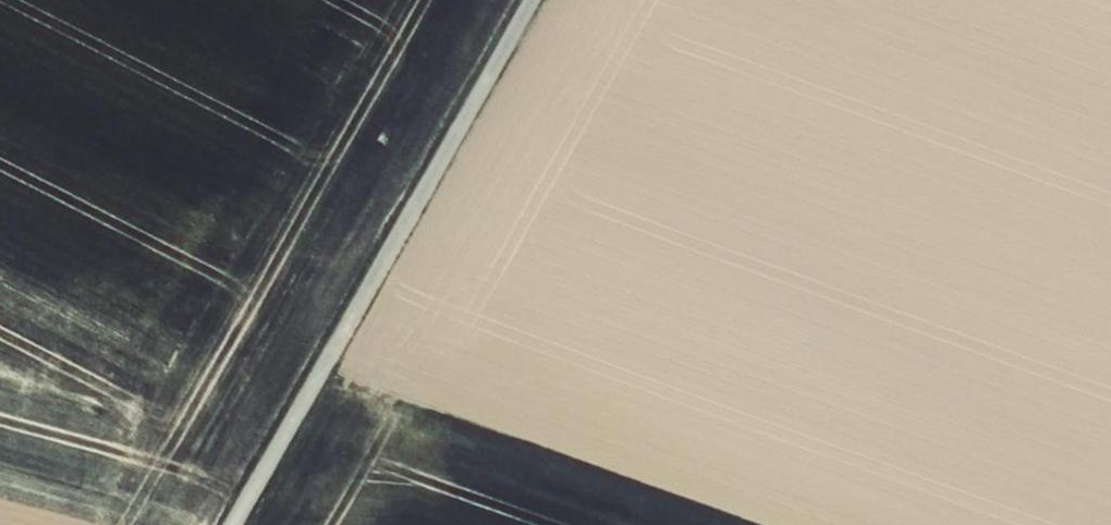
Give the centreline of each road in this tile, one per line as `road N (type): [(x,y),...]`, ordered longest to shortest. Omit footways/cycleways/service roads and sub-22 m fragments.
road 1 (residential): [(529,0),(229,524)]

